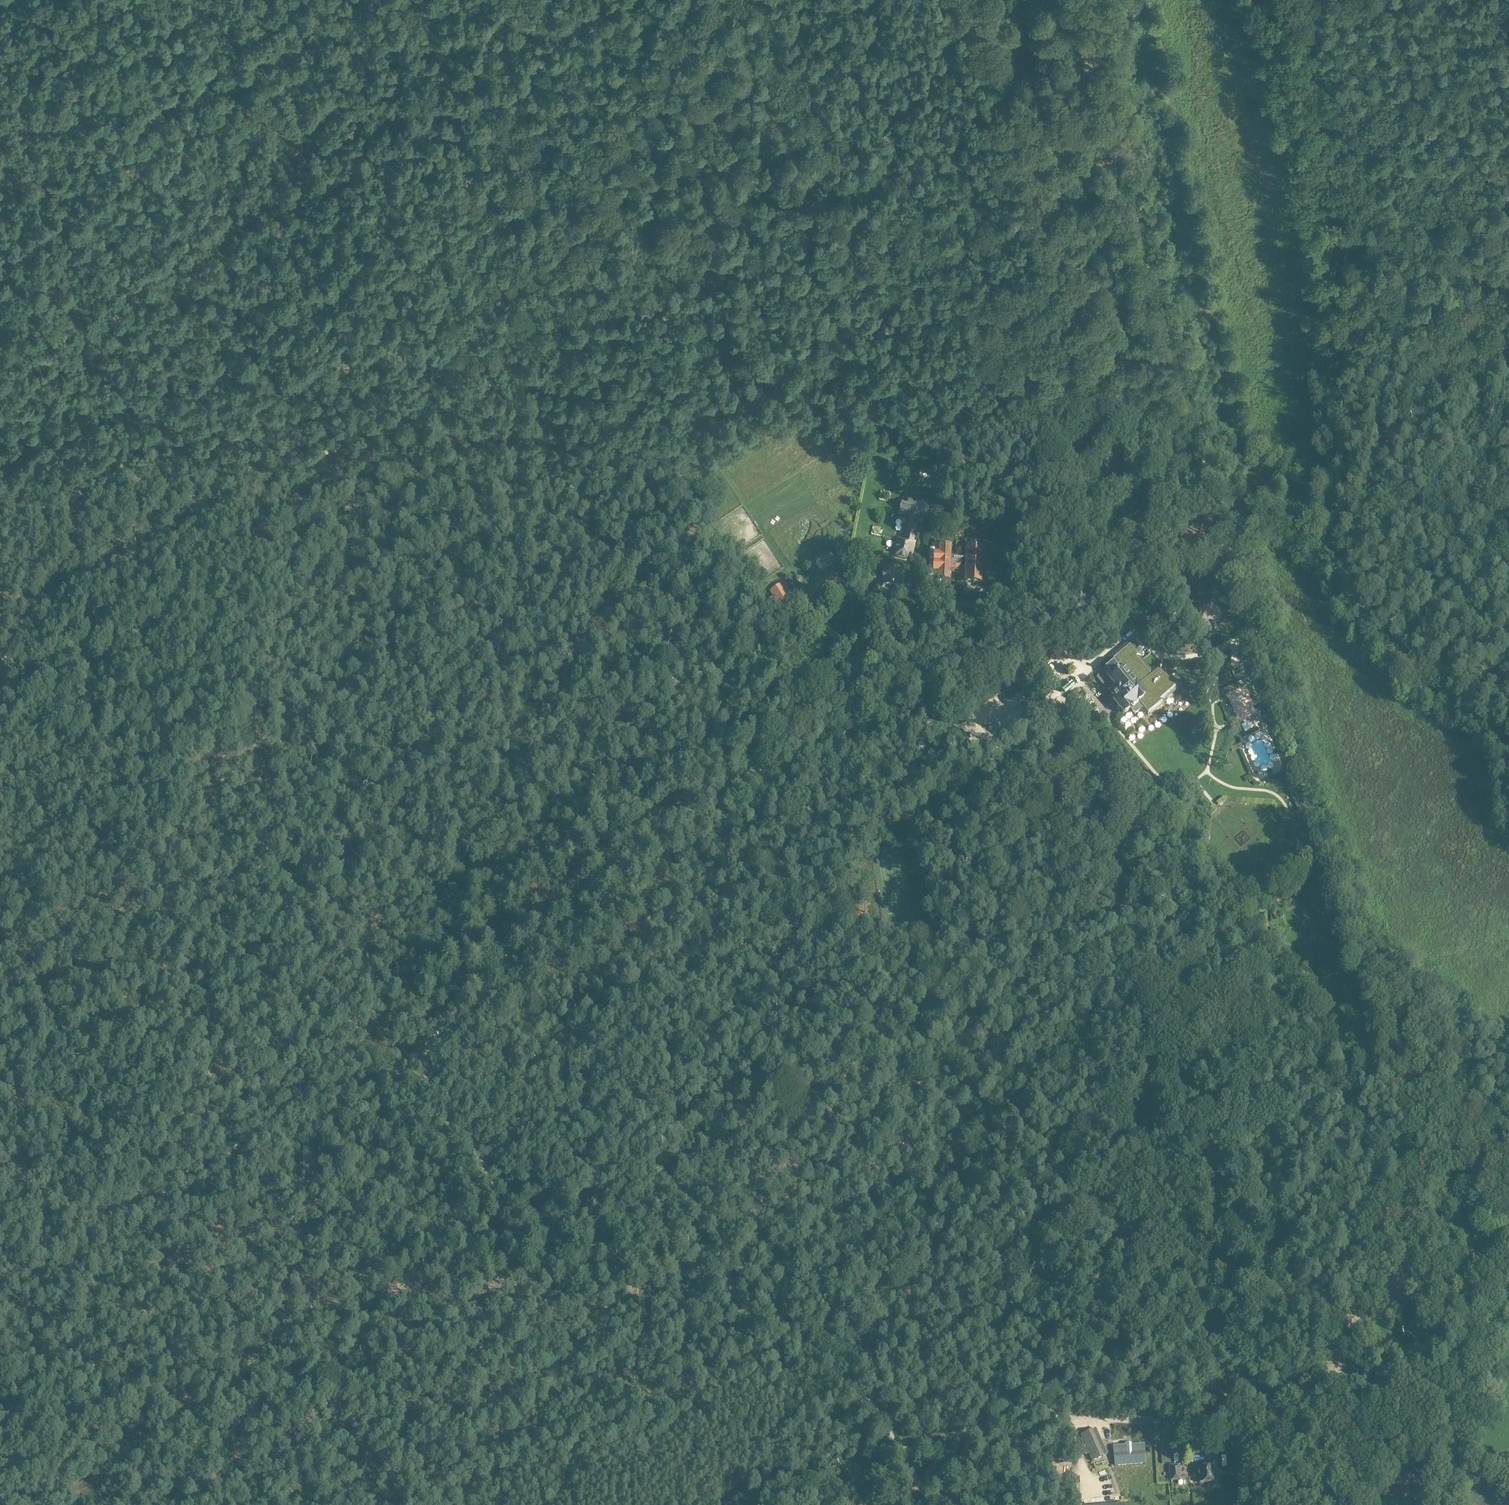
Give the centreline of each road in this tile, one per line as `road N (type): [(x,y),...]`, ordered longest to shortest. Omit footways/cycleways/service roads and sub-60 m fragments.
road 1 (track): [(1071,0),(1228,543),(1470,1243)]
road 2 (track): [(0,673),(30,619),(57,592),(343,446),(426,387),(676,40),(687,0)]
road 3 (track): [(424,1064),(286,1113),(170,1196),(106,1217),(77,1213),(0,1148)]
road 4 (track): [(1232,1439),(1054,1413),(899,1455)]
road 5 (track): [(1431,1271),(1353,1311),(1339,1372),(1351,1384),(1372,1390),(1451,1318),(1473,1308)]
road 6 (track): [(1443,1167),(1378,1197),(1264,1285),(1227,1327)]
road 7 (track): [(1473,1308),(1454,1504)]
road 8 (track): [(1508,148),(1407,0)]

